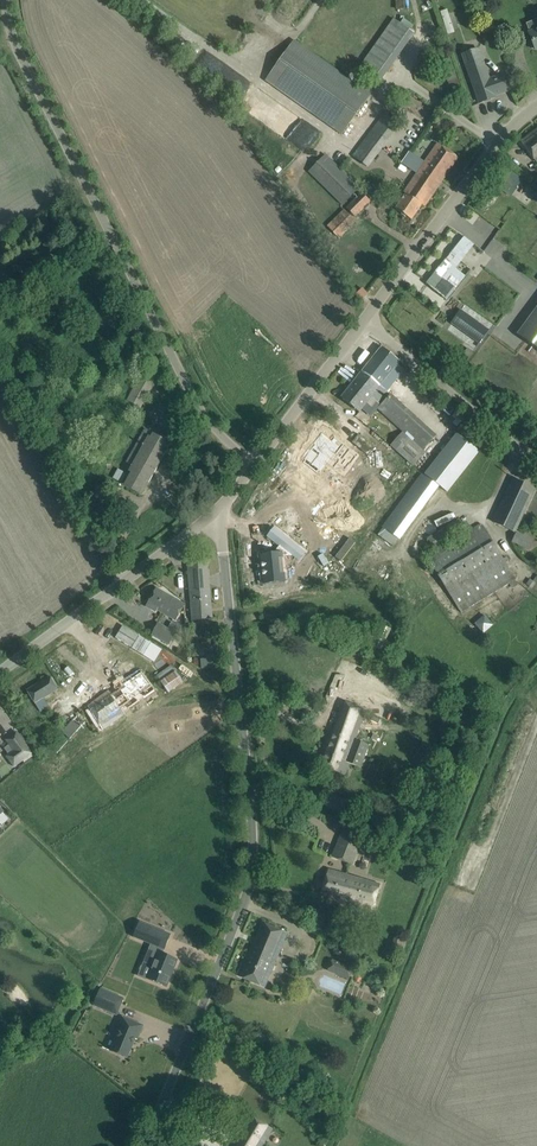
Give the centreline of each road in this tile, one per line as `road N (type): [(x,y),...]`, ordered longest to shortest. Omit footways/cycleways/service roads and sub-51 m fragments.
road 1 (unclassified): [(220,508),(253,862),(144,1145)]
road 2 (unclassified): [(254,464),(203,415),(15,44),(6,0)]
road 3 (unclassified): [(0,673),(220,508)]
road 4 (unclassified): [(365,319),(492,150),(536,107)]
road 5 (unclassified): [(536,460),(365,319)]
road 6 (unclassified): [(254,464),(365,319)]

